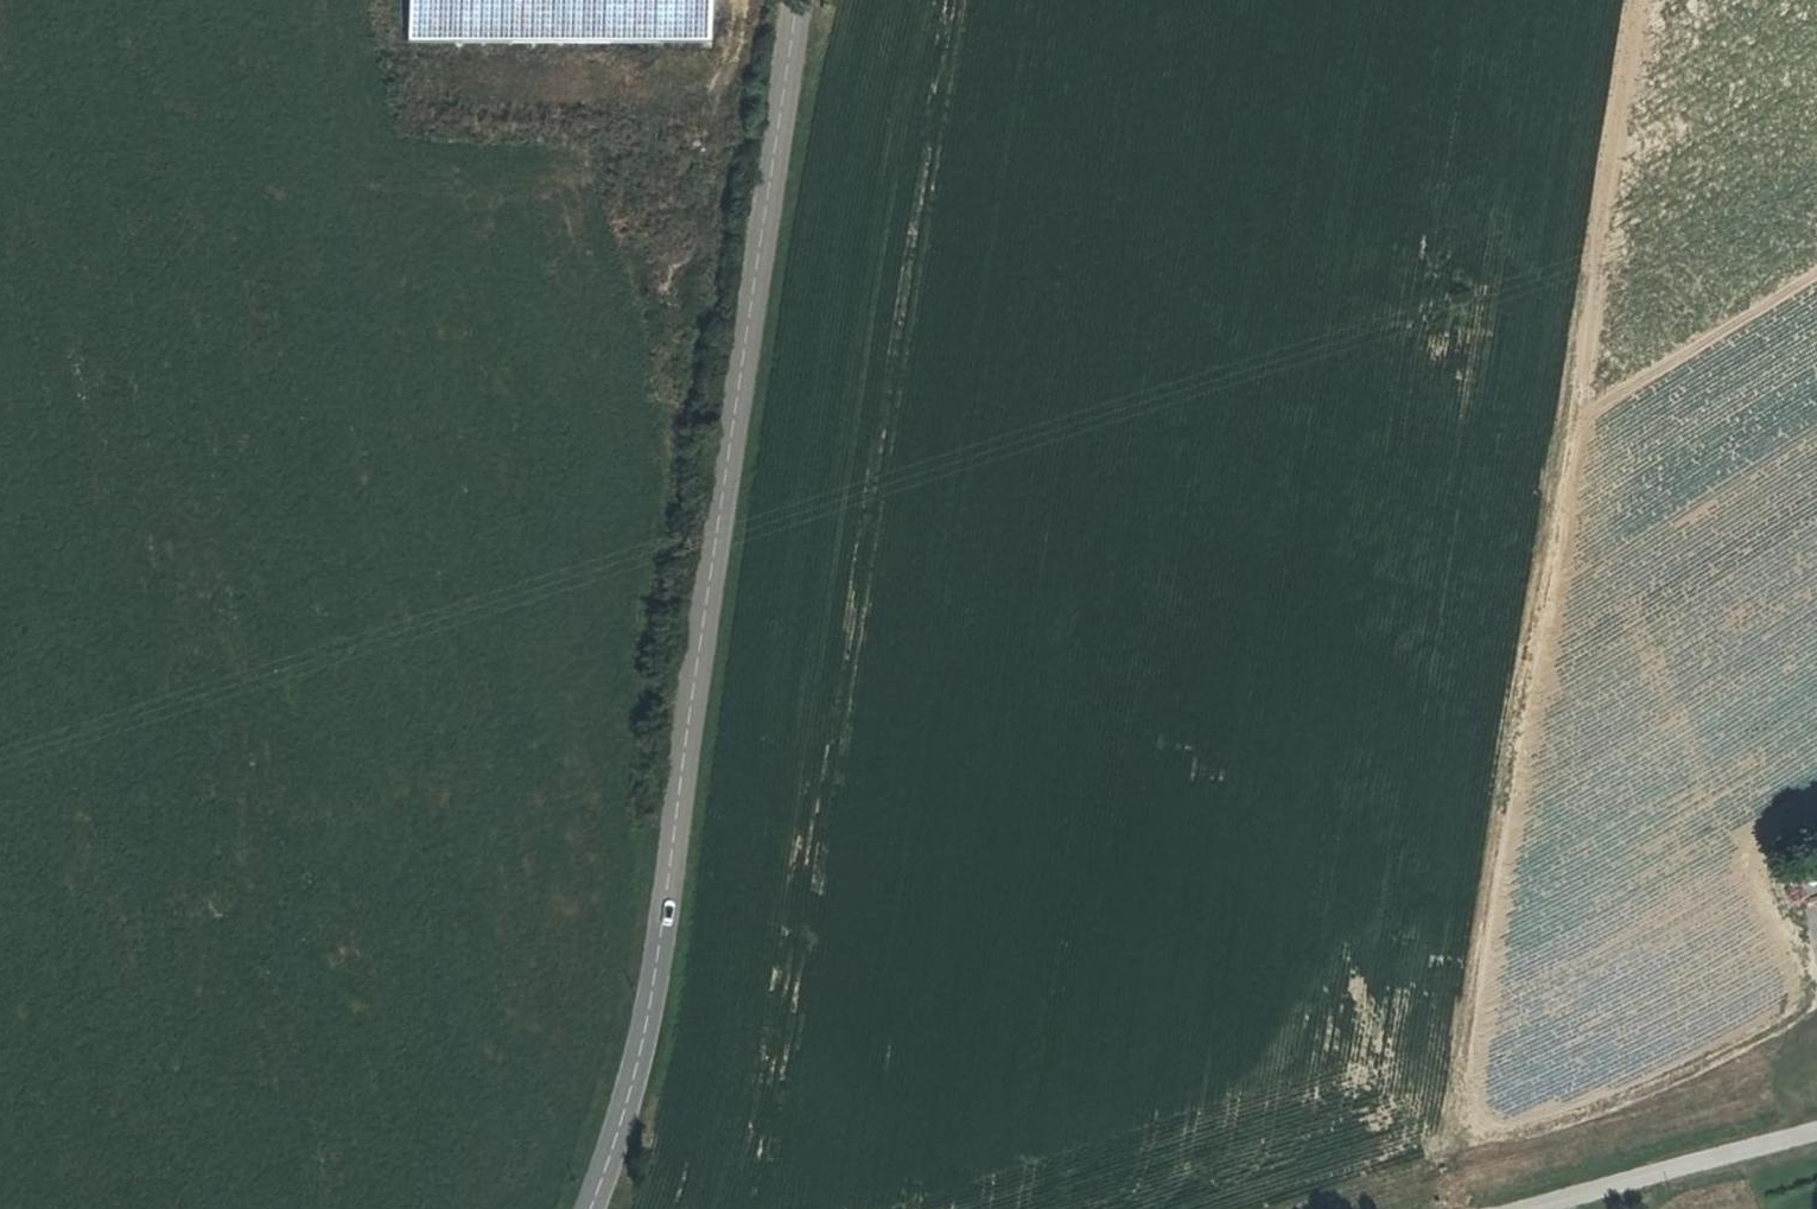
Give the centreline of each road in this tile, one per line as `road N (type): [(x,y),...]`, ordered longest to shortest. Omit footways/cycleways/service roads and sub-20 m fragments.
road 1 (unclassified): [(587,1208),(647,994),(788,0)]
road 2 (residential): [(1541,1208),(1816,1133)]

